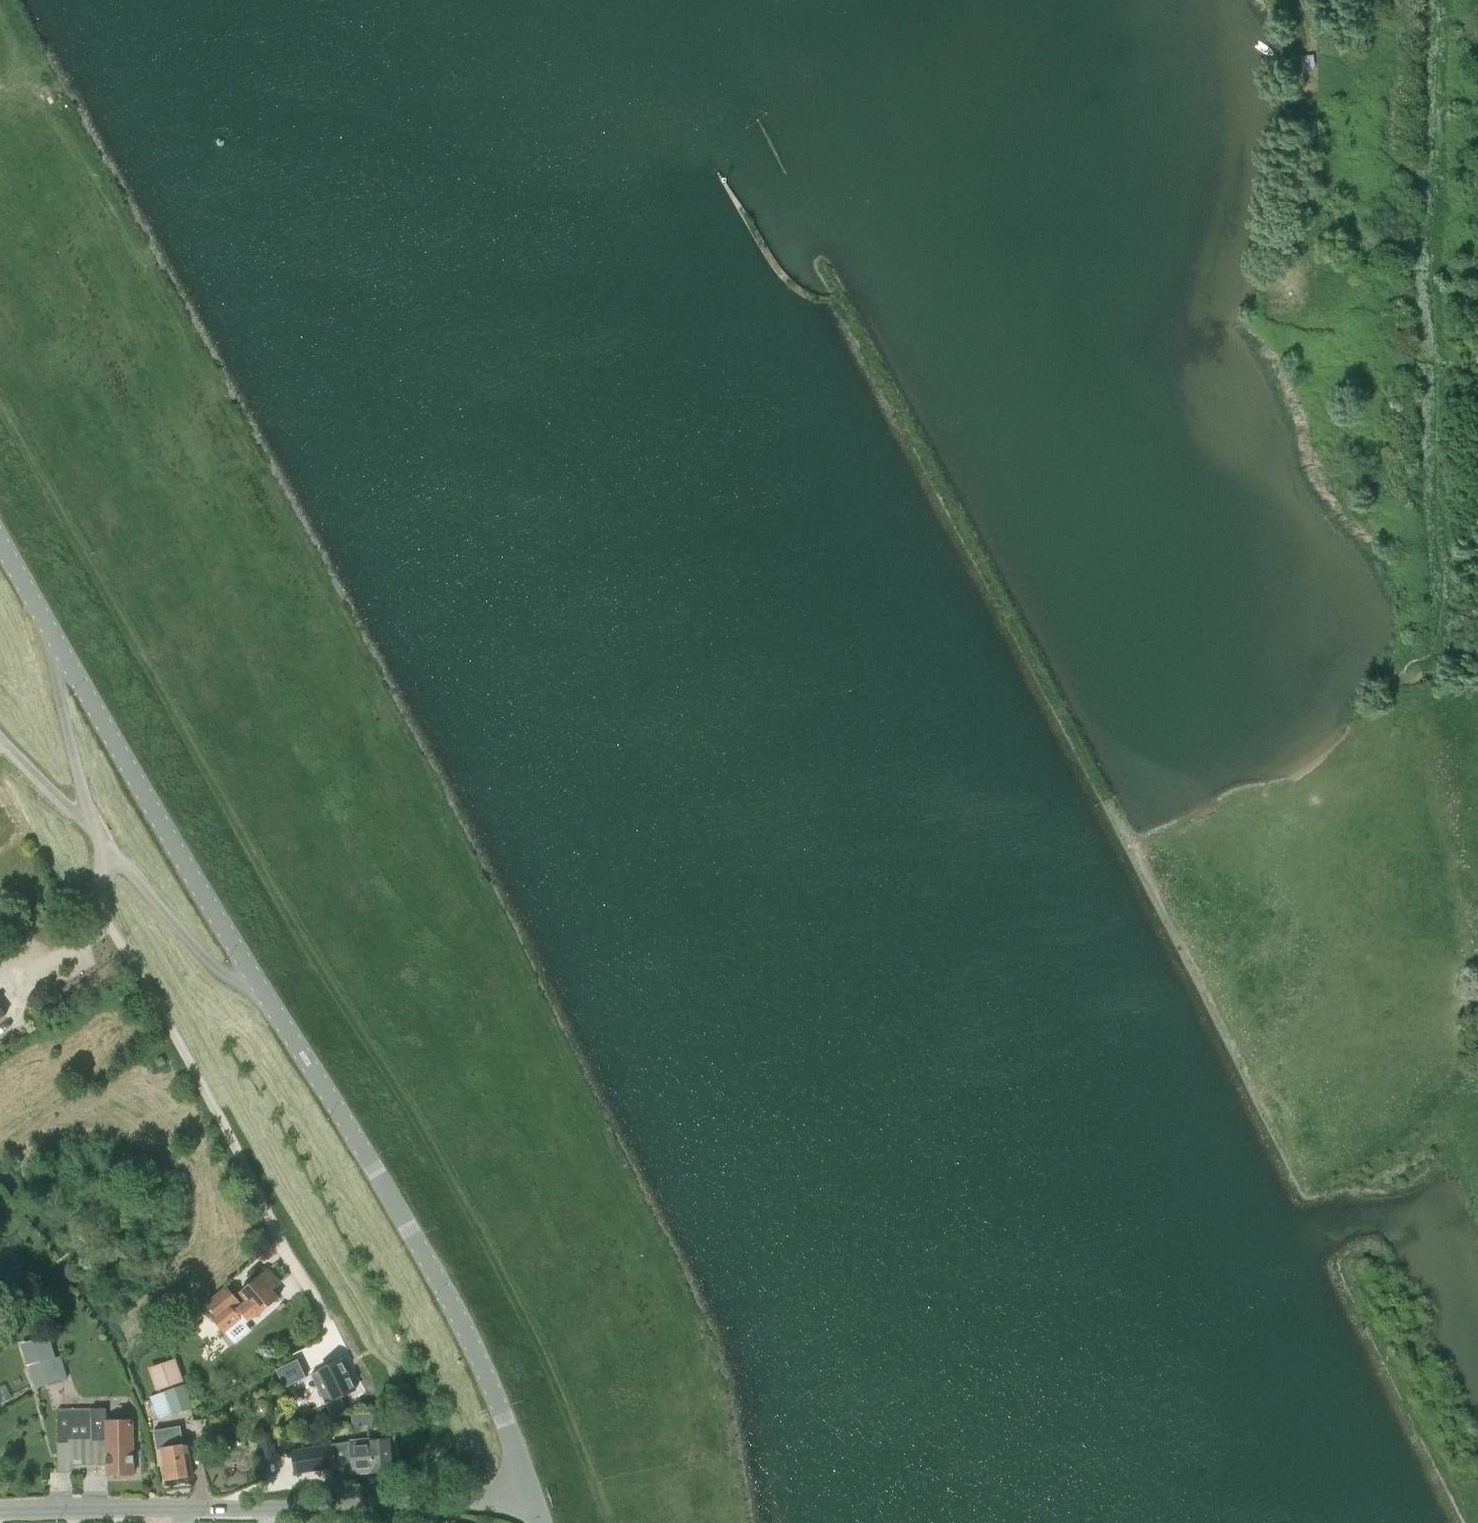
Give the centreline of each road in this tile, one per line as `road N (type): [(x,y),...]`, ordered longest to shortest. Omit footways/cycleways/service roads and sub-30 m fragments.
road 1 (tertiary): [(533,1502),(444,1288),(192,877),(0,541)]
road 2 (unclassified): [(0,1514),(533,1502)]

